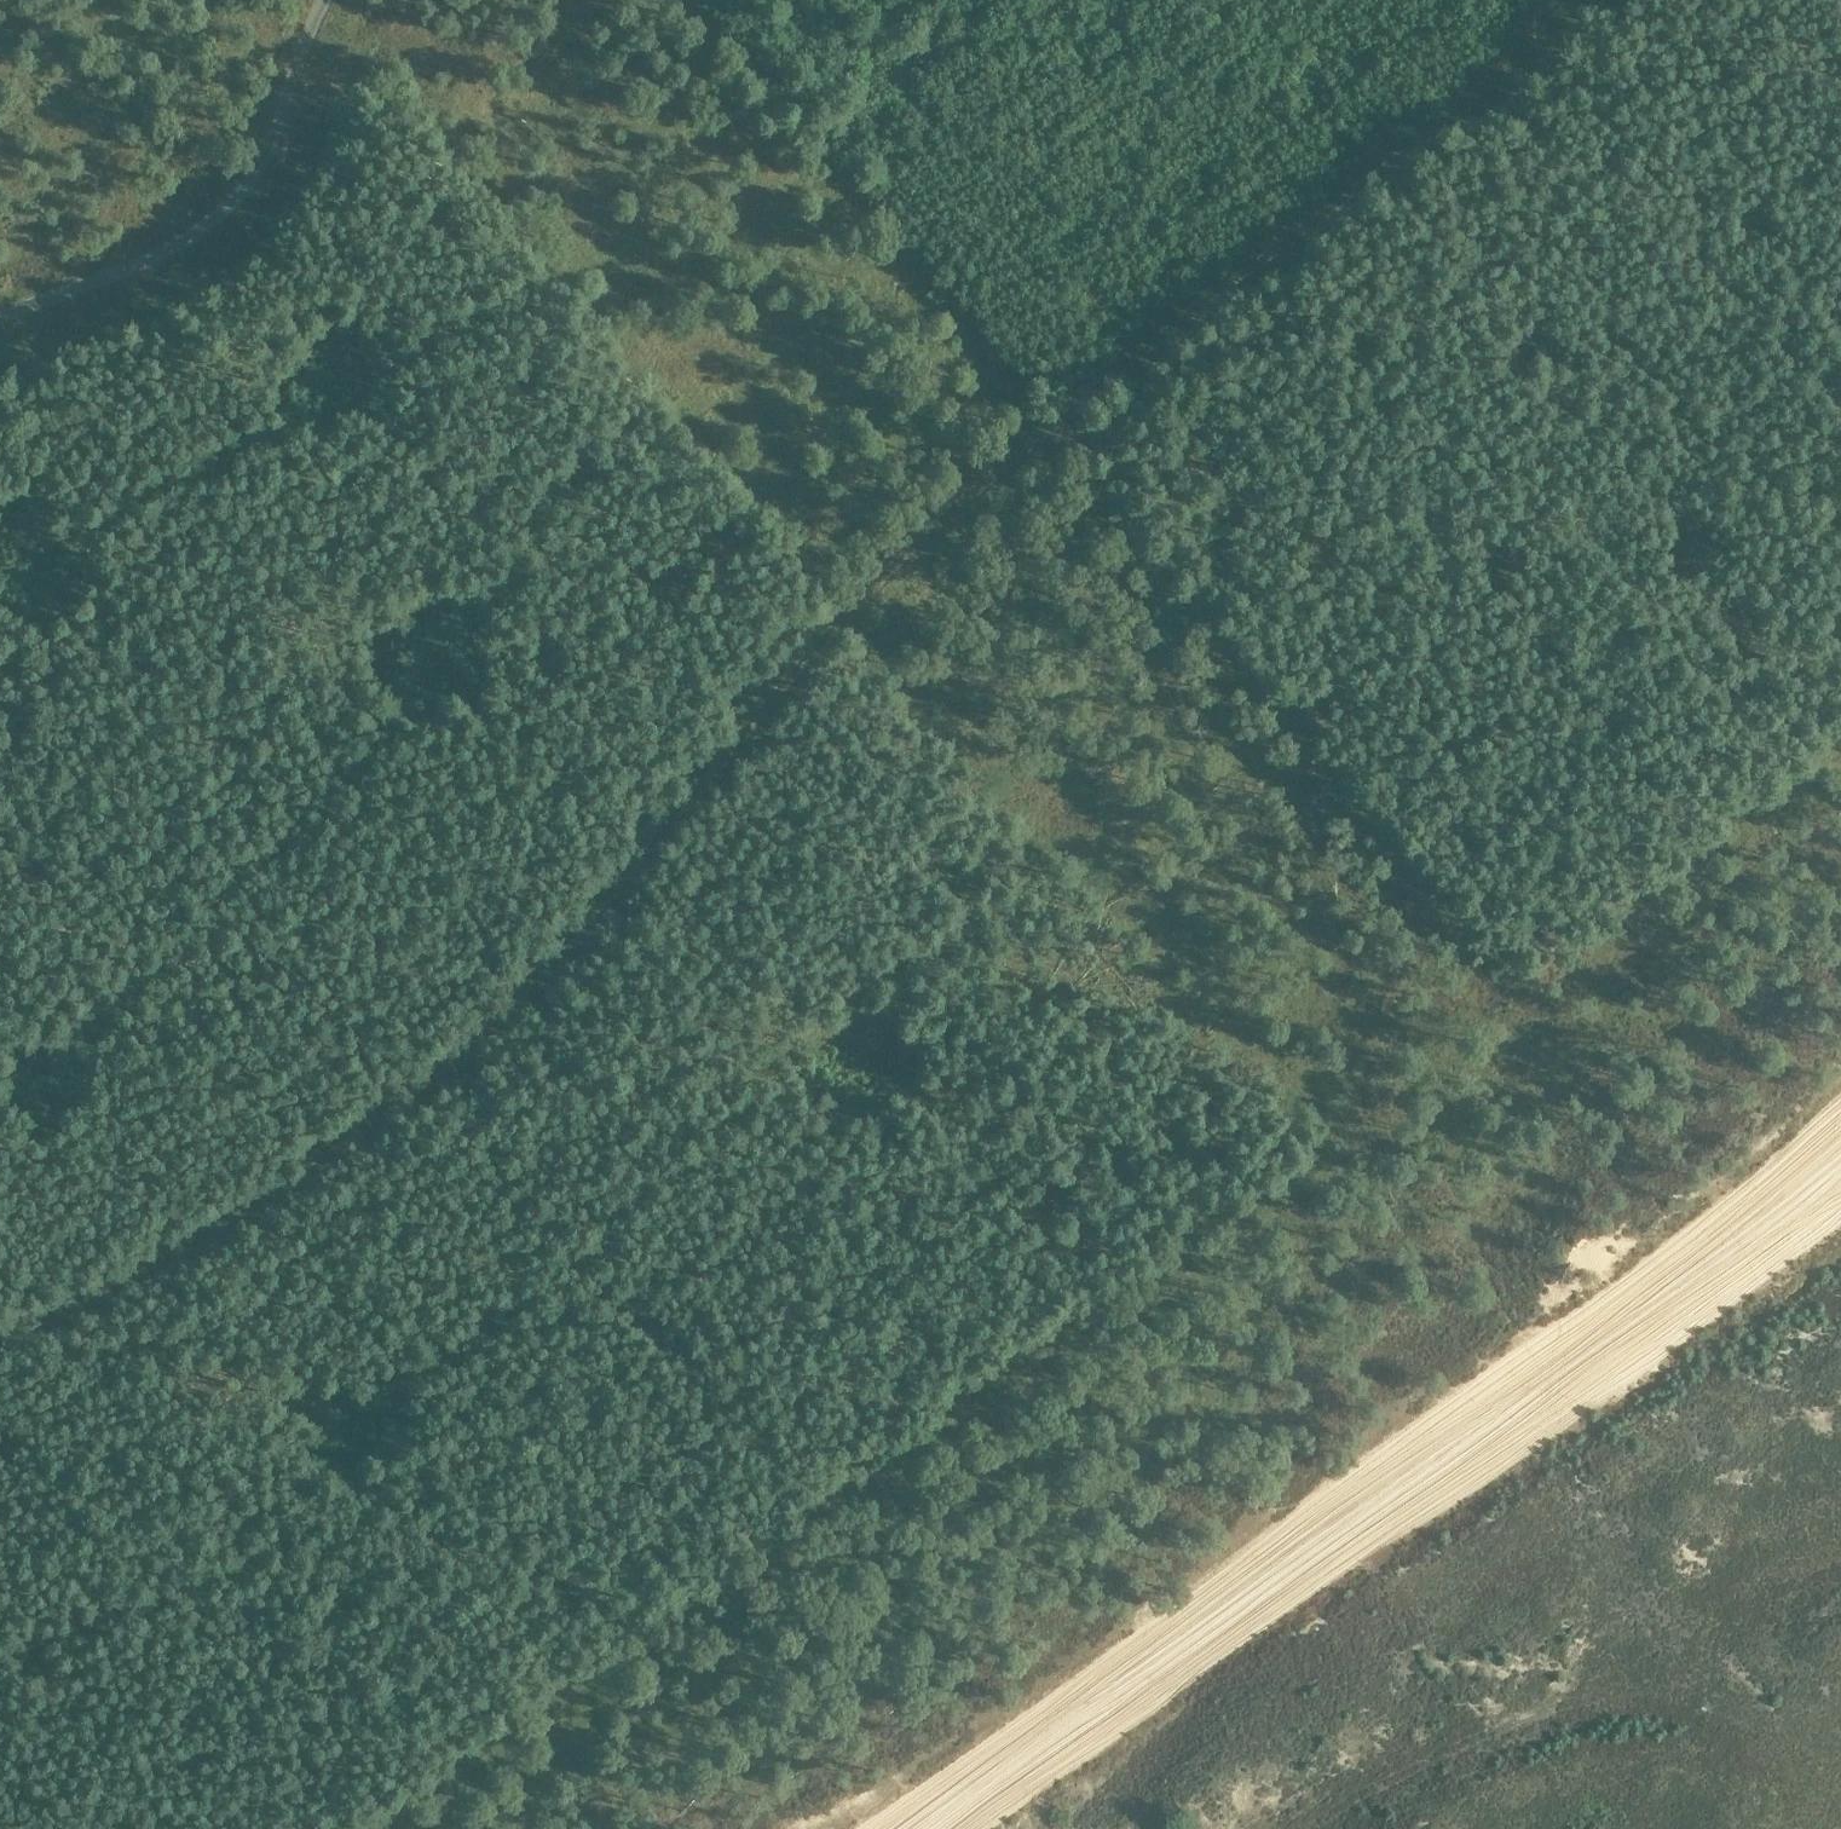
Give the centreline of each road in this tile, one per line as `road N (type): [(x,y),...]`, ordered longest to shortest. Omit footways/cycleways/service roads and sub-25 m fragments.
road 1 (unclassified): [(0,312),(206,229),(255,181),(325,0)]

